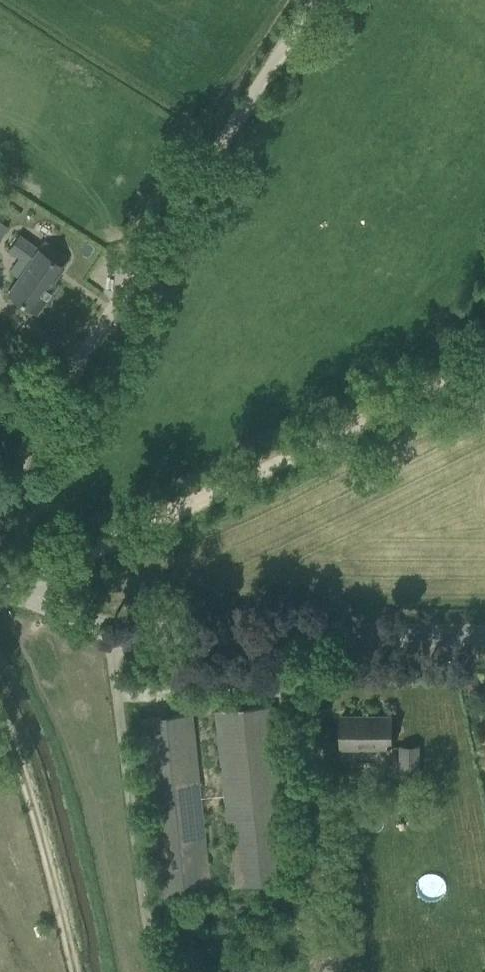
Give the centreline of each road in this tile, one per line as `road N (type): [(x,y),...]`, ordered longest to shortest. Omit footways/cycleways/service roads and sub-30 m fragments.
road 1 (track): [(34,577),(484,366)]
road 2 (tertiary): [(484,640),(213,641),(124,632)]
road 3 (unclassified): [(35,595),(22,528),(25,458),(84,343),(136,268)]
road 4 (unclassified): [(160,971),(142,917),(124,632)]
road 5 (track): [(136,268),(312,0)]
road 6 (track): [(78,971),(0,727)]

